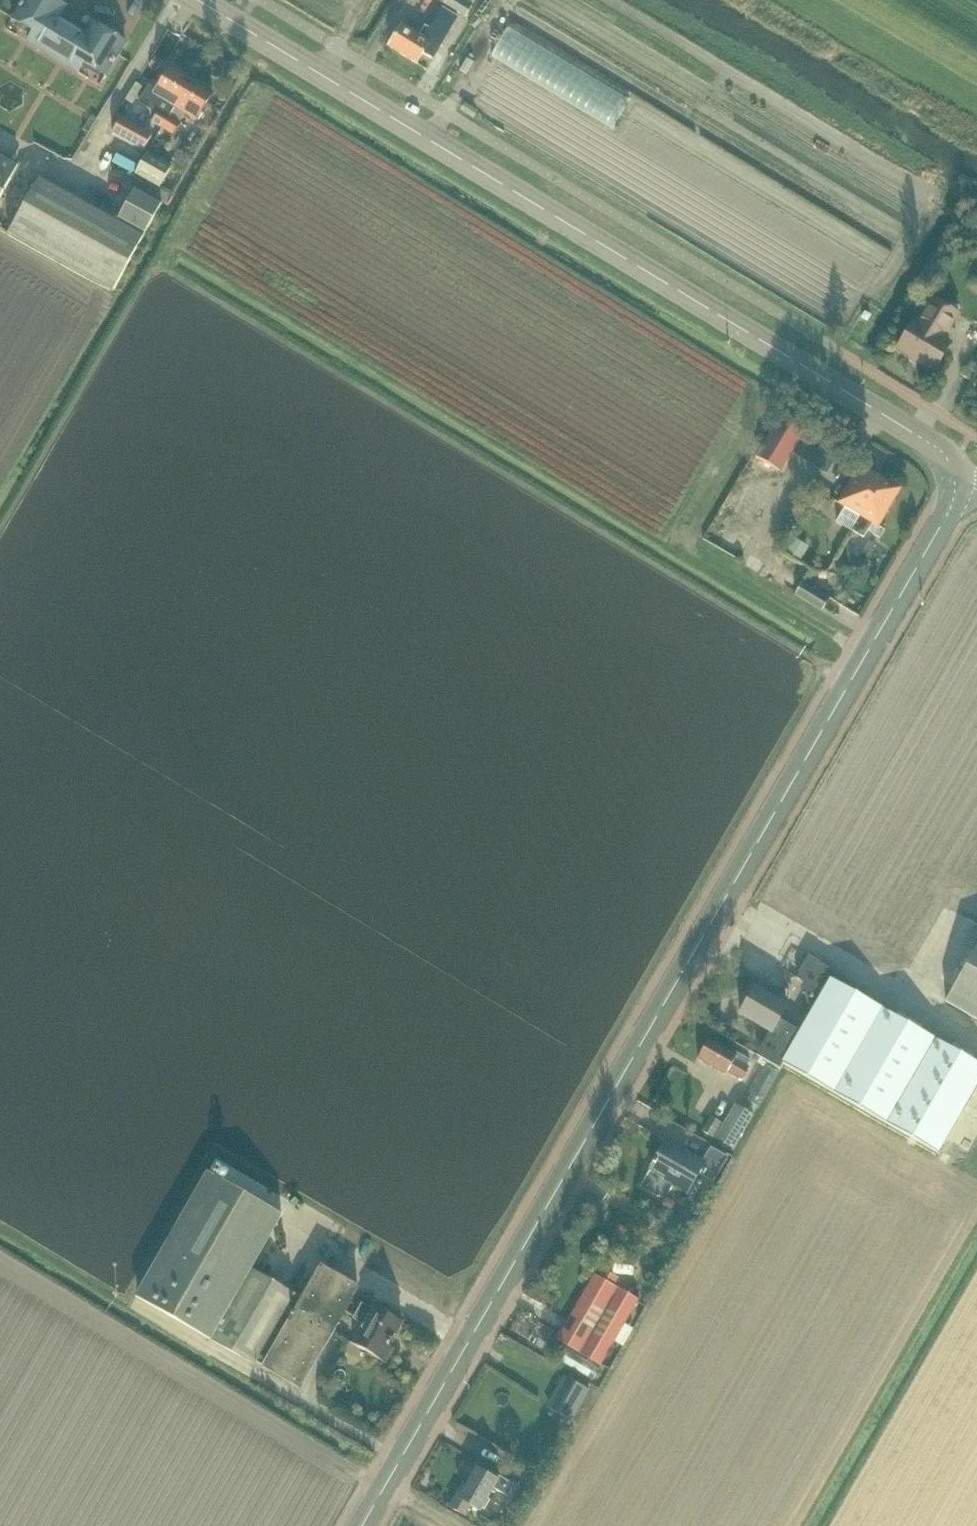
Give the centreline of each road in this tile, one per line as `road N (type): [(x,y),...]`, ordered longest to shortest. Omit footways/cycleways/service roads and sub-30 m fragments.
road 1 (tertiary): [(363,1525),(956,489)]
road 2 (tertiary): [(956,489),(954,467),(939,449),(196,0)]

